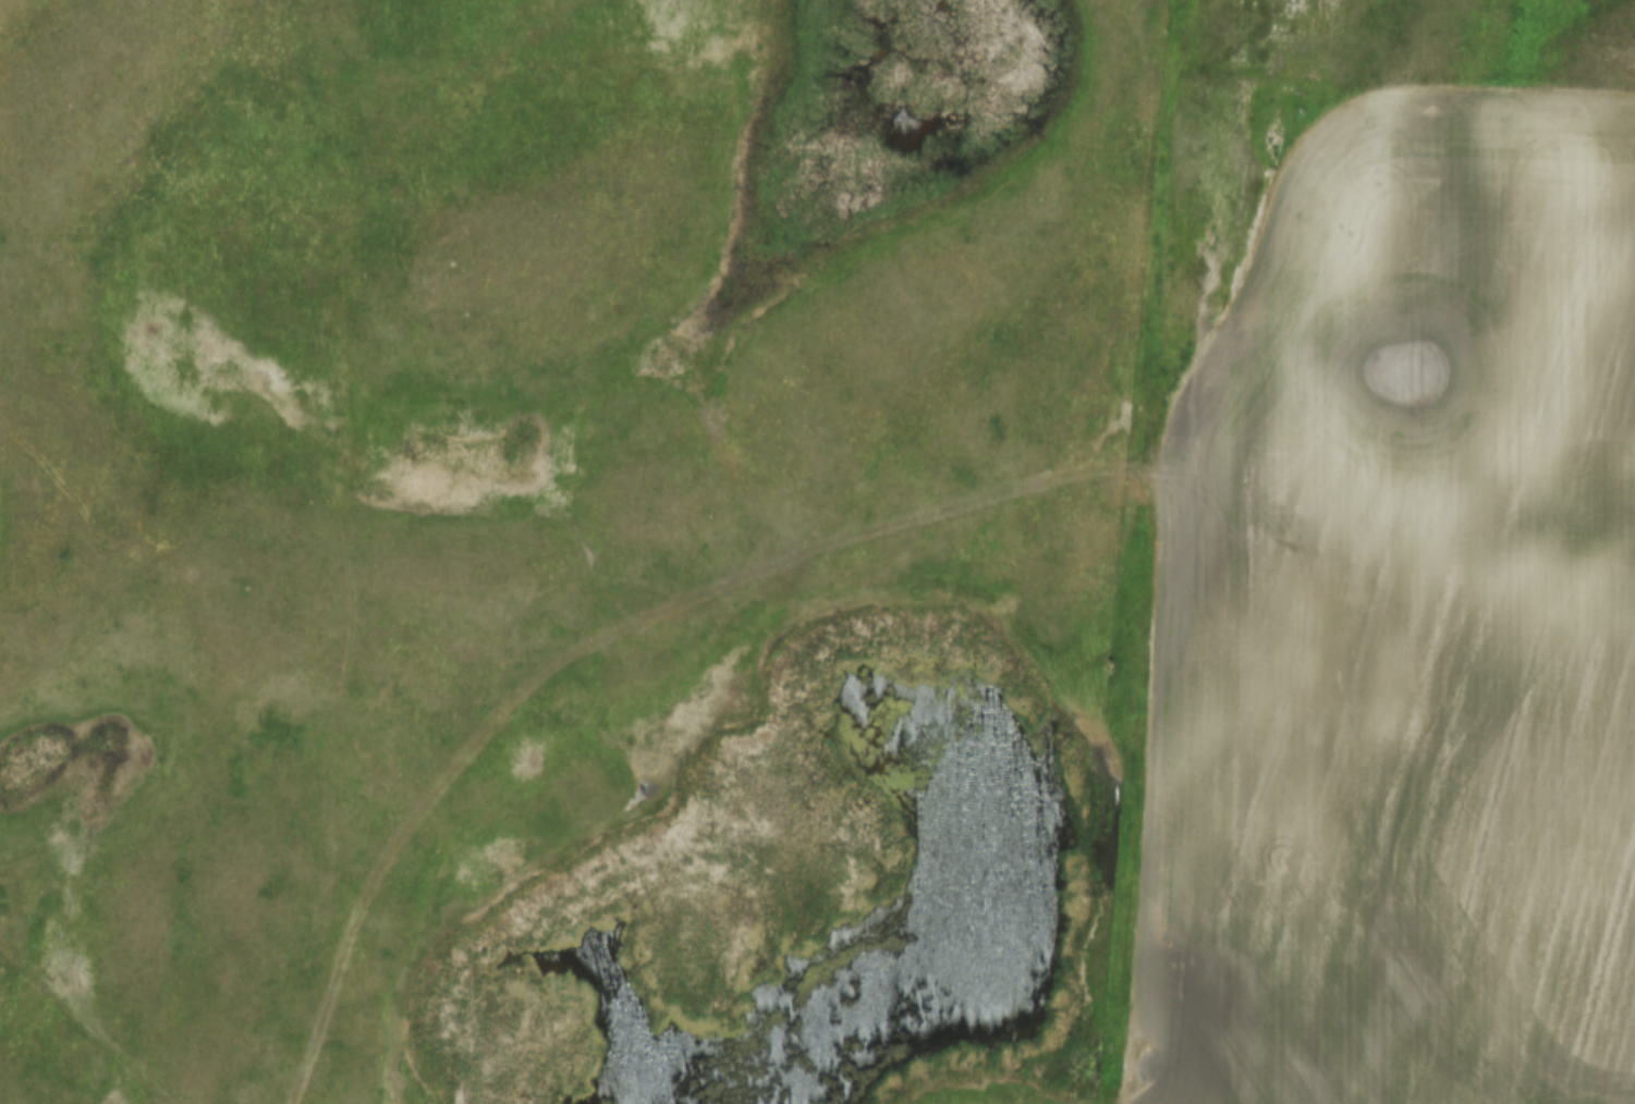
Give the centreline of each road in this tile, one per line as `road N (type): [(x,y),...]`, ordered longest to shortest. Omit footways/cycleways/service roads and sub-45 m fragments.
road 1 (track): [(1120,1103),(1142,906),(1142,663),(1201,0)]

